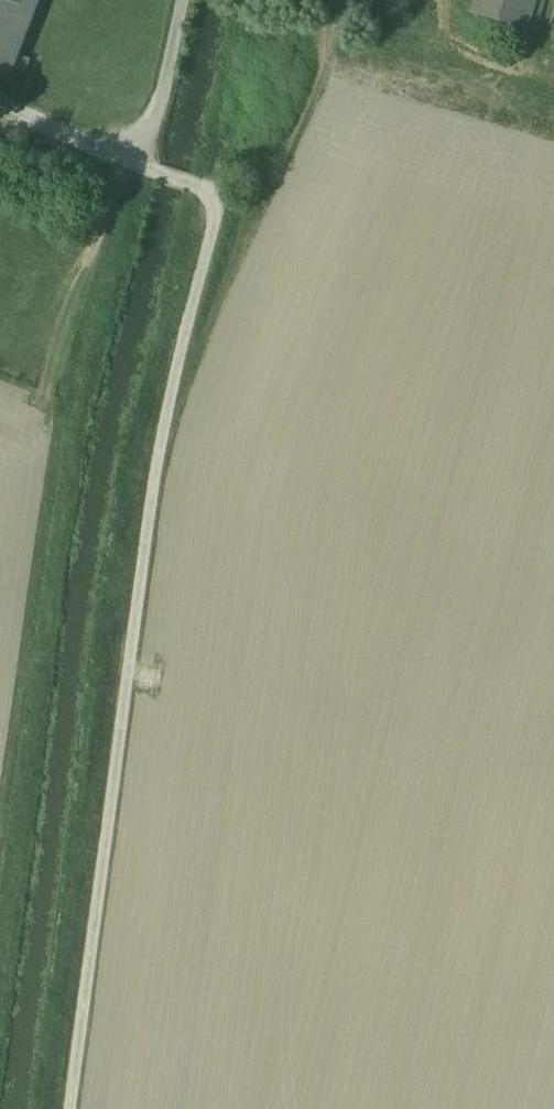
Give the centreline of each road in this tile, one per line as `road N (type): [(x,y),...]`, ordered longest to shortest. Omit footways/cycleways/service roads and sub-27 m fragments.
road 1 (track): [(71,1108),(160,452),(217,202),(195,184),(133,164)]
road 2 (track): [(553,774),(129,672)]
road 3 (track): [(133,164),(159,114),(183,0)]
road 4 (track): [(0,104),(133,164)]

